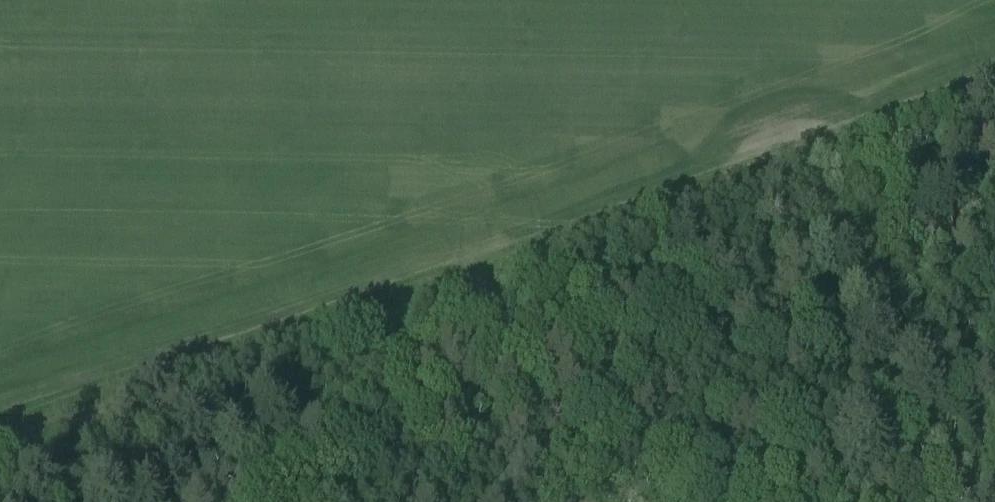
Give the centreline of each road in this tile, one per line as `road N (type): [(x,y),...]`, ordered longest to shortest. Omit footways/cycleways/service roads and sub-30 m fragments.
road 1 (track): [(493,281),(994,97)]
road 2 (track): [(0,442),(493,281)]
road 3 (track): [(493,281),(562,501)]

